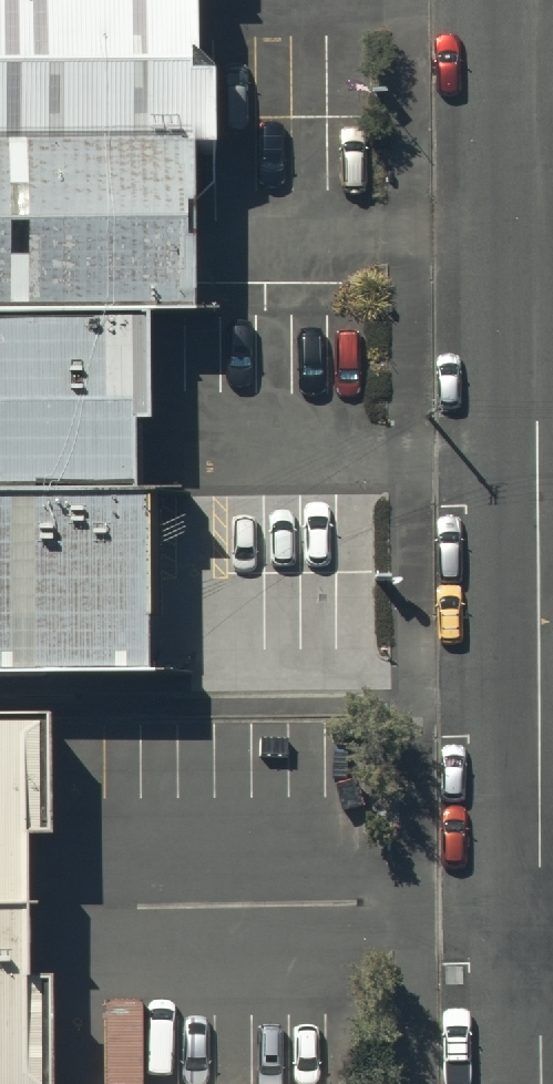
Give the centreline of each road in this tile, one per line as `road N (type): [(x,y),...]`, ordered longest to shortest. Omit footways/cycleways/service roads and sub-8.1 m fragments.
road 1 (residential): [(536,0),(546,952)]
road 2 (residential): [(546,952),(545,1083)]

